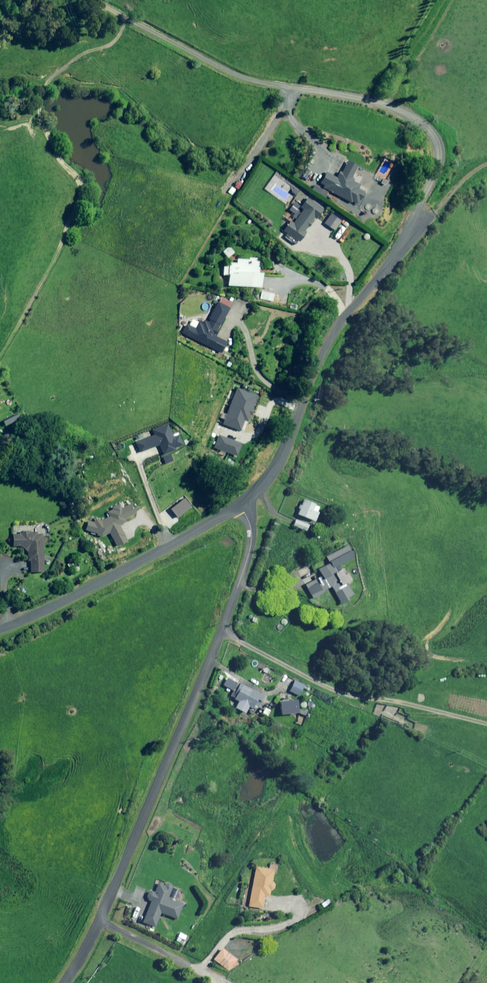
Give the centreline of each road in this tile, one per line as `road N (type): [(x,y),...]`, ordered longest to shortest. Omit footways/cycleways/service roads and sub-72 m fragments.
road 1 (residential): [(65,982),(243,576),(252,534),(240,506)]
road 2 (unclassified): [(95,0),(231,73),(369,98),(421,122),(438,155),(412,233)]
road 3 (residential): [(240,506),(281,459),(310,374),(340,322),(412,233)]
road 4 (residential): [(0,627),(240,506)]

